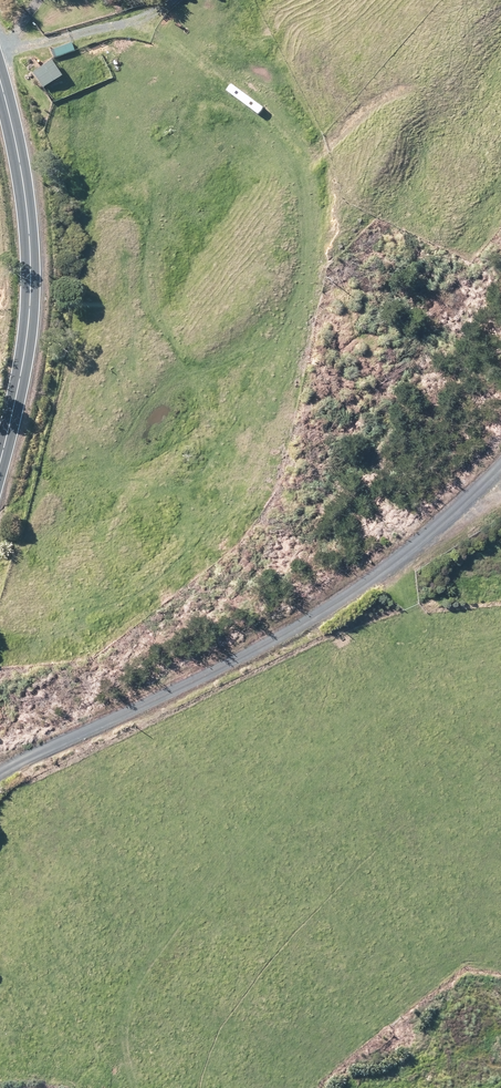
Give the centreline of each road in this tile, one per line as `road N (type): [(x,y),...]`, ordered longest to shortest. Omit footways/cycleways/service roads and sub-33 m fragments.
road 1 (unclassified): [(500,444),(255,613),(0,723)]
road 2 (tertiary): [(0,83),(32,236),(32,337),(0,499)]

